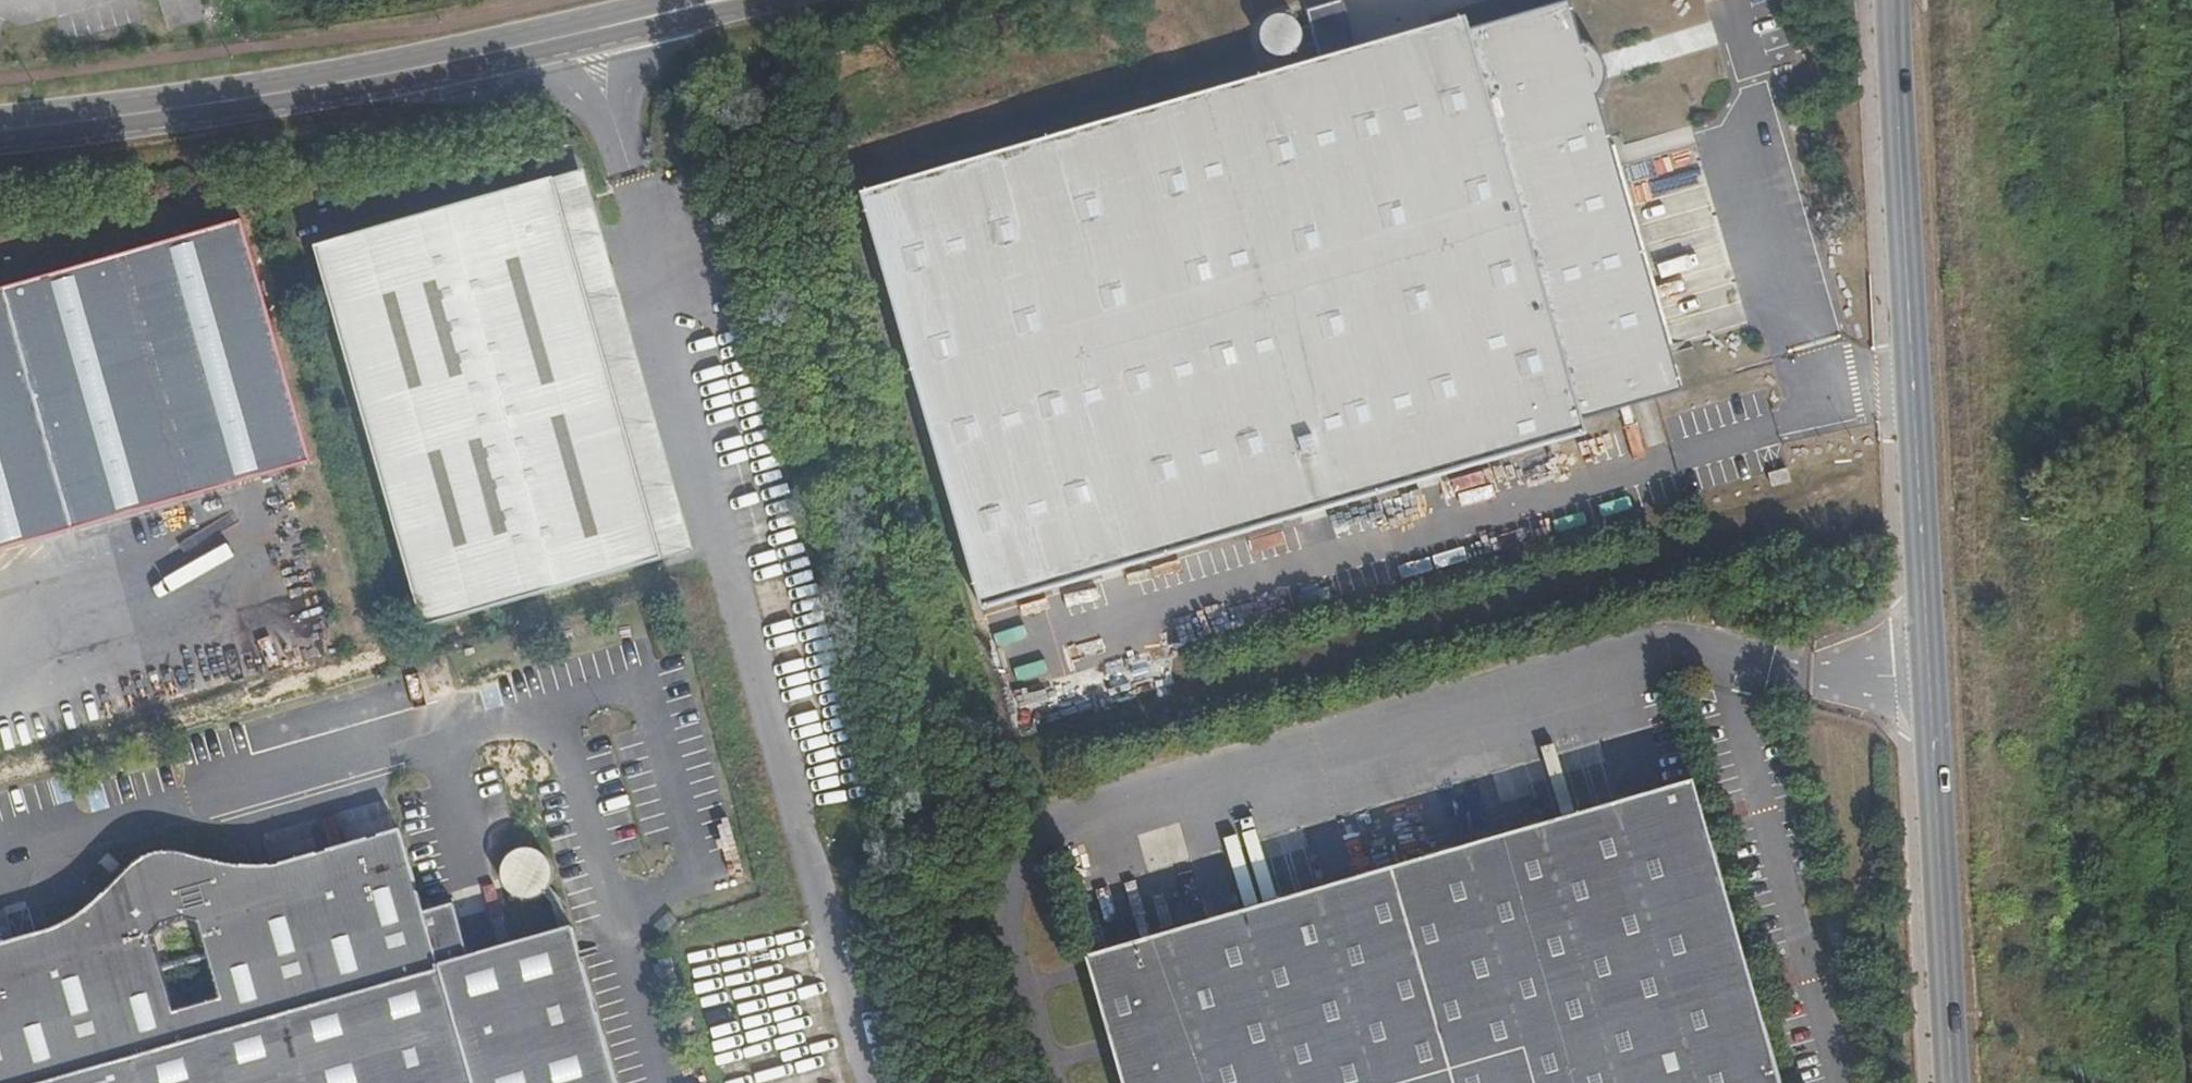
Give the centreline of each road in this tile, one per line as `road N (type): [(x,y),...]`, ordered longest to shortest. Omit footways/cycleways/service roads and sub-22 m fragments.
road 1 (tertiary): [(1952,1082),(1895,0)]
road 2 (primary): [(0,132),(324,87),(730,0)]

